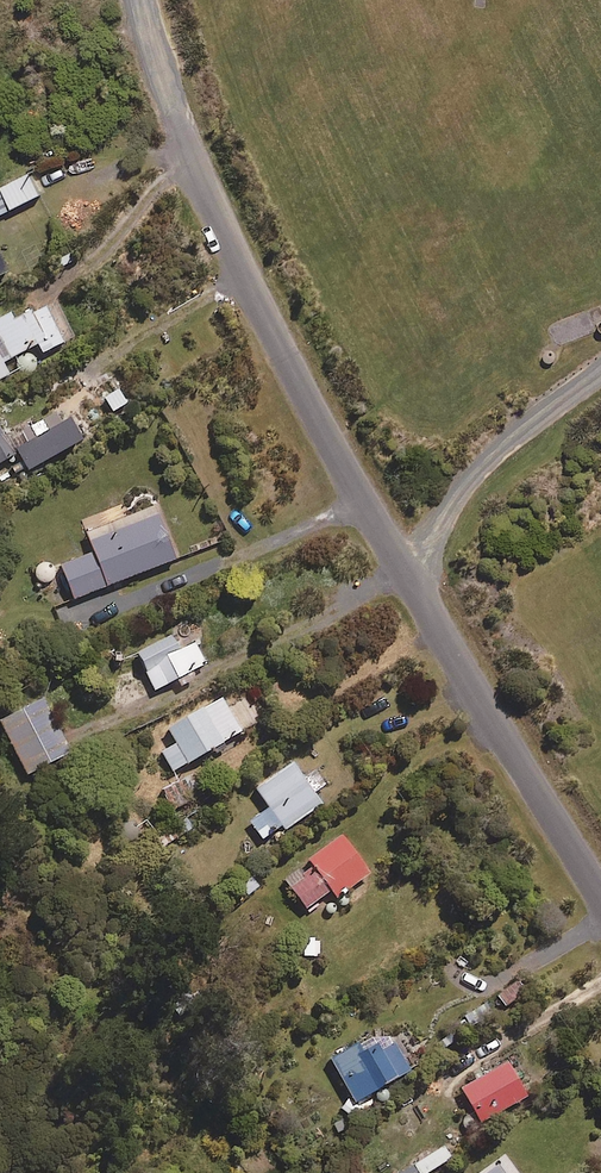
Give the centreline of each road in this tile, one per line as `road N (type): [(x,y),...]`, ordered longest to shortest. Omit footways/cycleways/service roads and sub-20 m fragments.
road 1 (residential): [(185,142),(333,448),(600,898)]
road 2 (unclassified): [(185,142),(138,0)]

